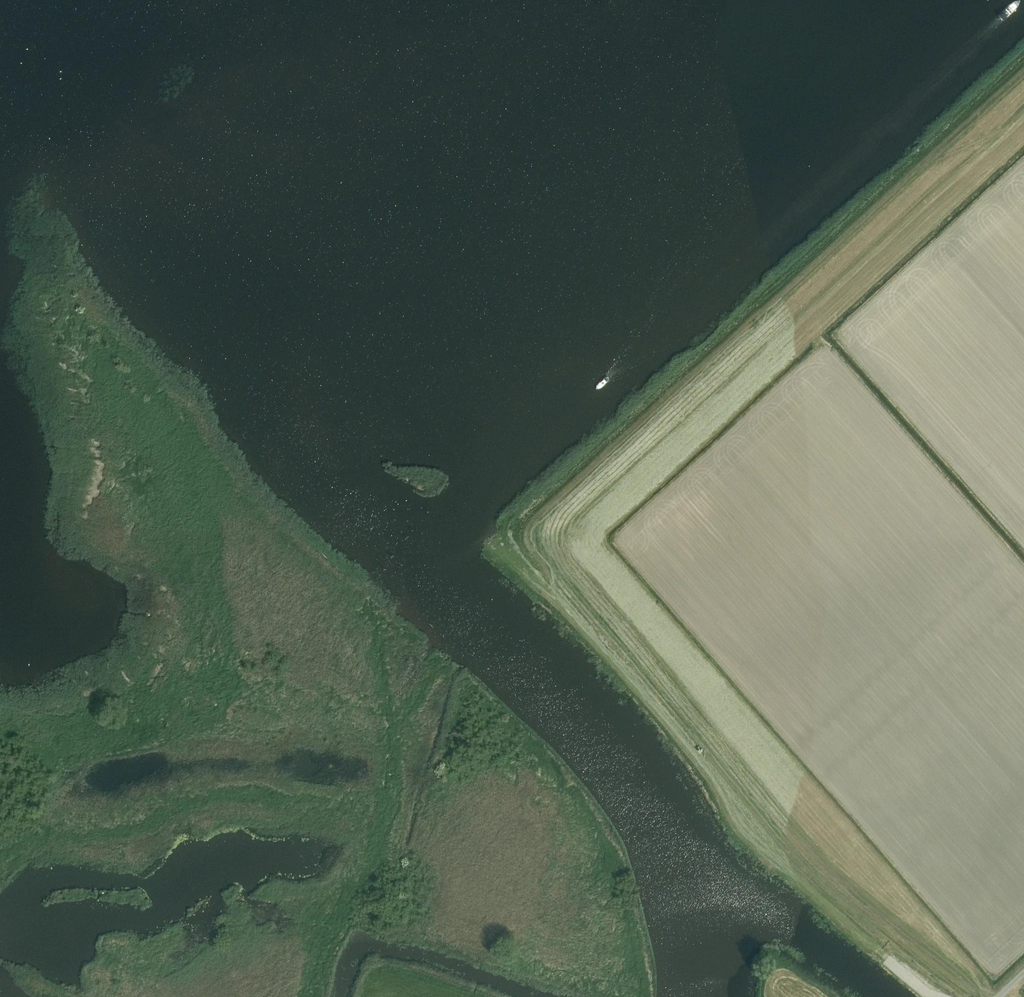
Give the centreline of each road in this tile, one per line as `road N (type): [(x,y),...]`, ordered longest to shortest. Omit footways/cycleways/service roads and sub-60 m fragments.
road 1 (track): [(110,954),(153,962),(235,917),(333,921),(353,874),(378,847),(377,821),(328,805),(212,794),(118,824),(41,835),(0,854)]

